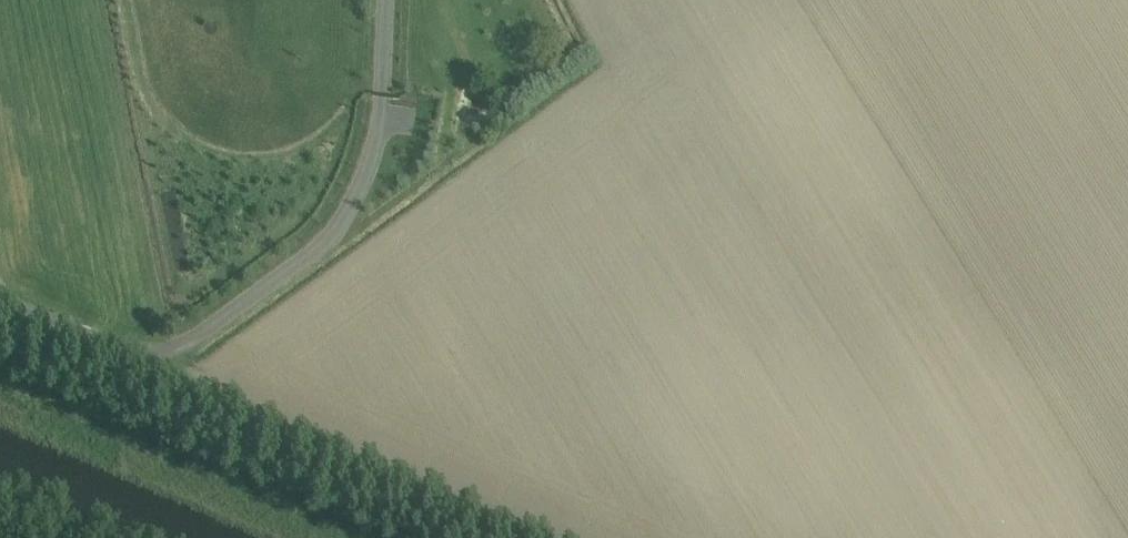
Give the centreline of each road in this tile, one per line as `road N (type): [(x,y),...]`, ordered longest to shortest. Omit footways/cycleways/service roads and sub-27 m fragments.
road 1 (unclassified): [(0,333),(478,537)]

